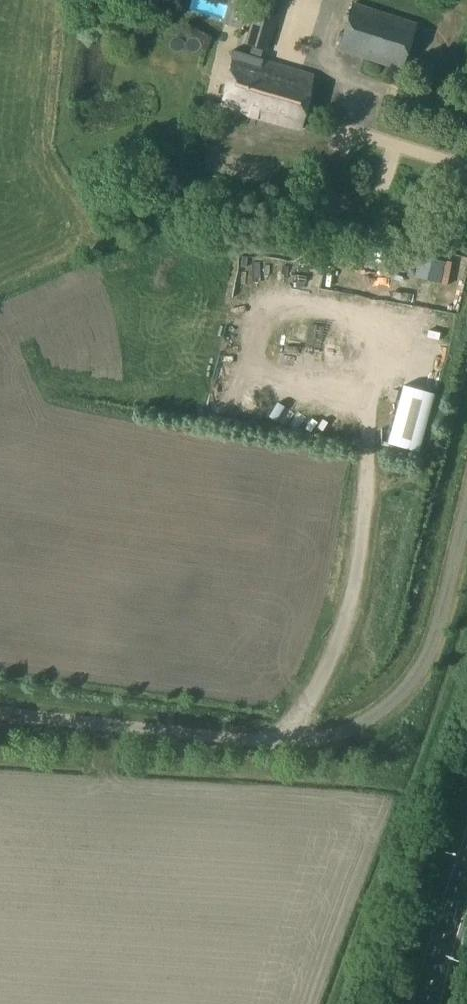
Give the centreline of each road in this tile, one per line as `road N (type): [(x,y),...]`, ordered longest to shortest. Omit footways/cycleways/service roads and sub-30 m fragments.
road 1 (unclassified): [(0,709),(324,729),(373,715),(400,698),(436,626),(466,497)]
road 2 (motorway): [(466,851),(426,1003)]

